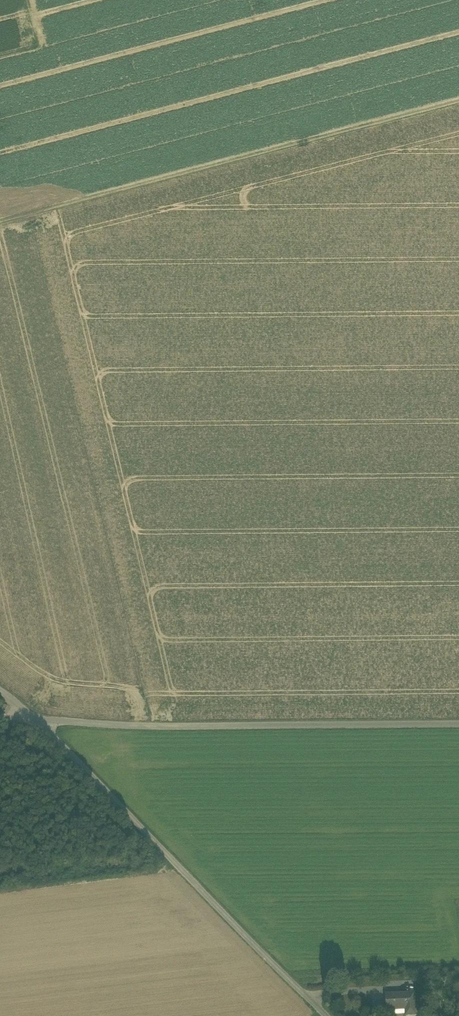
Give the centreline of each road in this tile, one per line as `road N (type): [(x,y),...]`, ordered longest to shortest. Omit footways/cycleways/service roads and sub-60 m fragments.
road 1 (unclassified): [(37,720),(458,725)]
road 2 (unclassified): [(37,720),(325,1015)]

